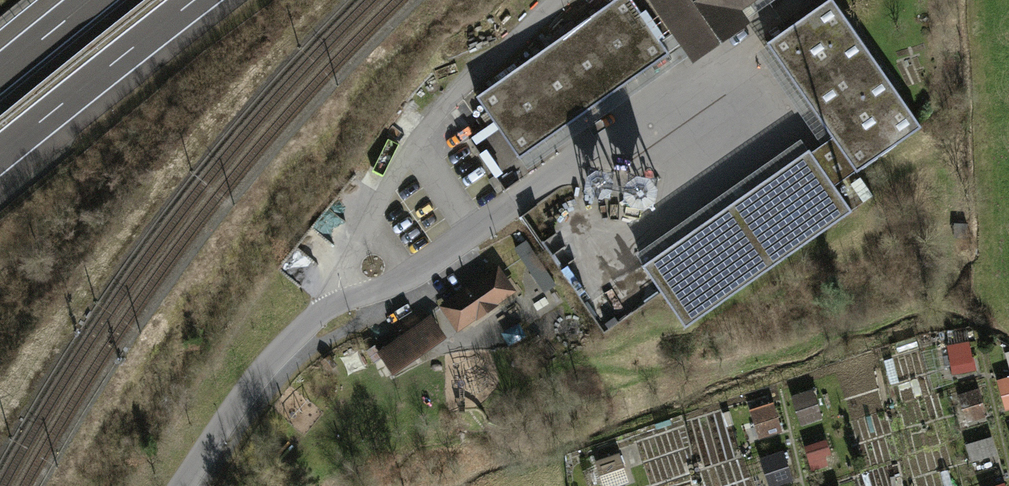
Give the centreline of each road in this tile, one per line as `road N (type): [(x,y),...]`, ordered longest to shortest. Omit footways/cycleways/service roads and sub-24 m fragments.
road 1 (motorway): [(0,154),(194,0)]

